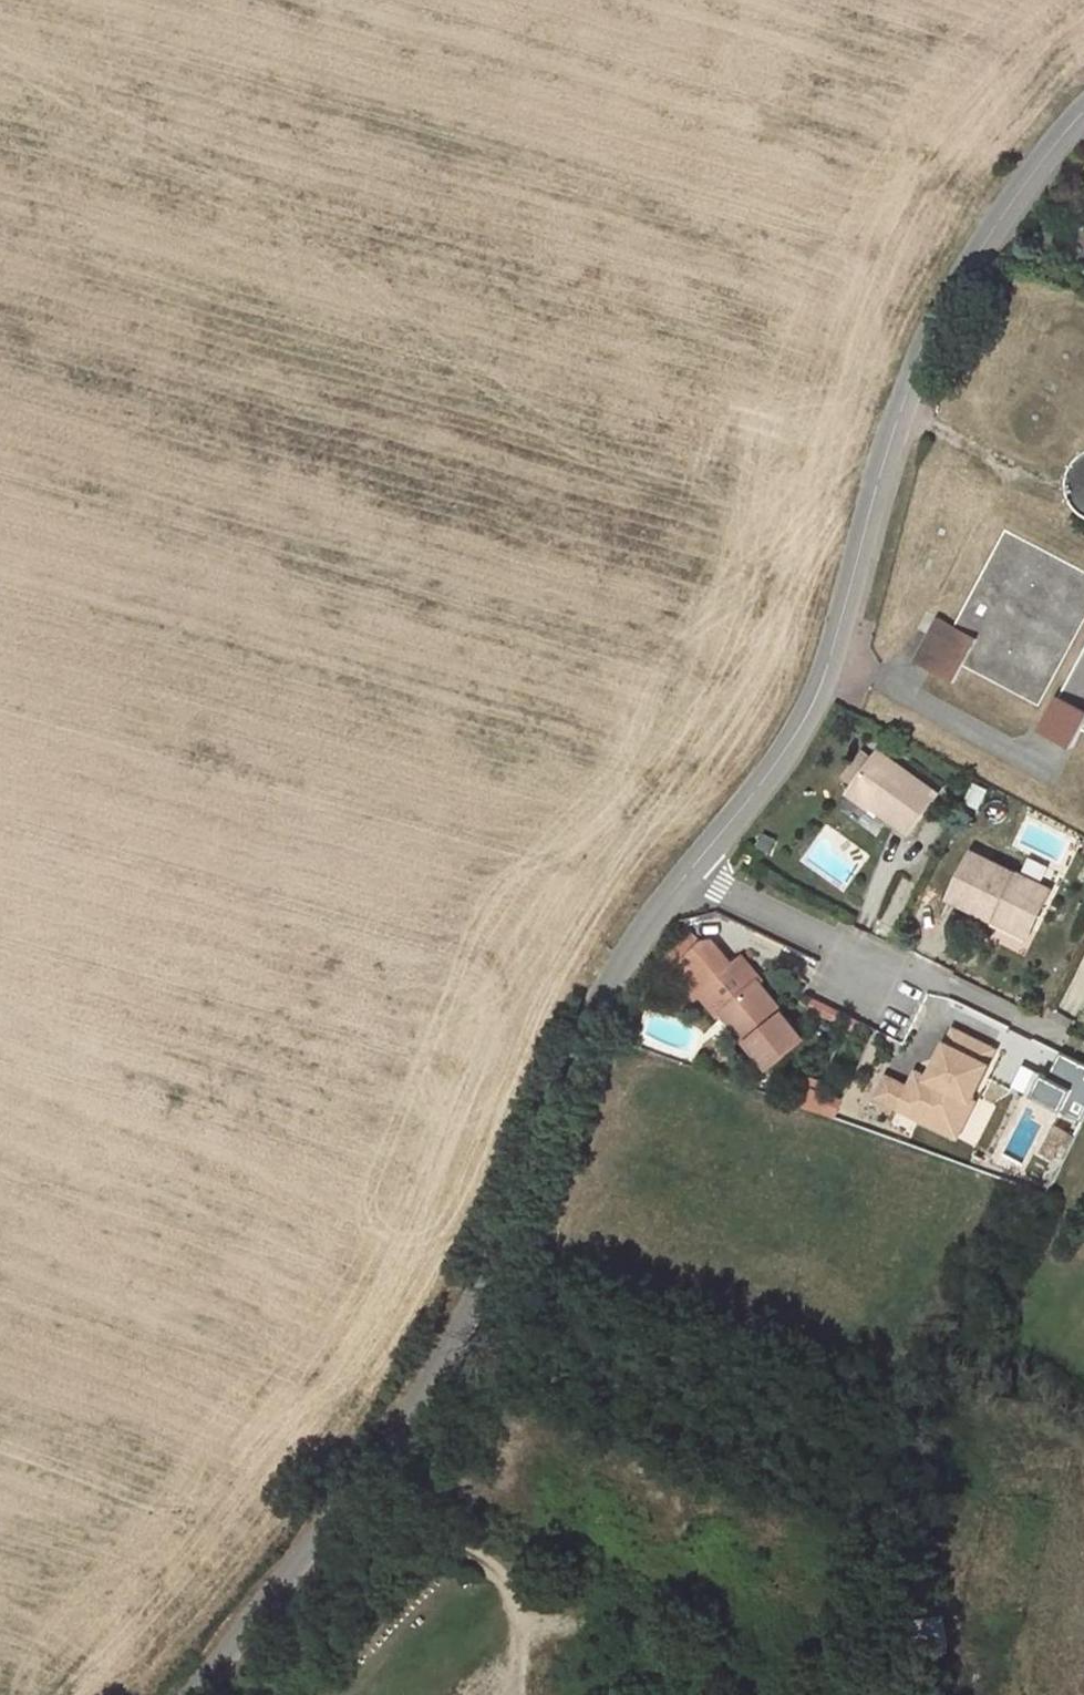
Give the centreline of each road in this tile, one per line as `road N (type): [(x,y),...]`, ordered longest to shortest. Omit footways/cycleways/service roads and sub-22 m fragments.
road 1 (unclassified): [(687,871),(596,1006),(462,1333),(187,1694)]
road 2 (unclassified): [(1083,114),(1011,206),(929,342),(888,436),(824,676),(752,797),(687,871)]
road 3 (residential): [(1046,1034),(687,871)]

